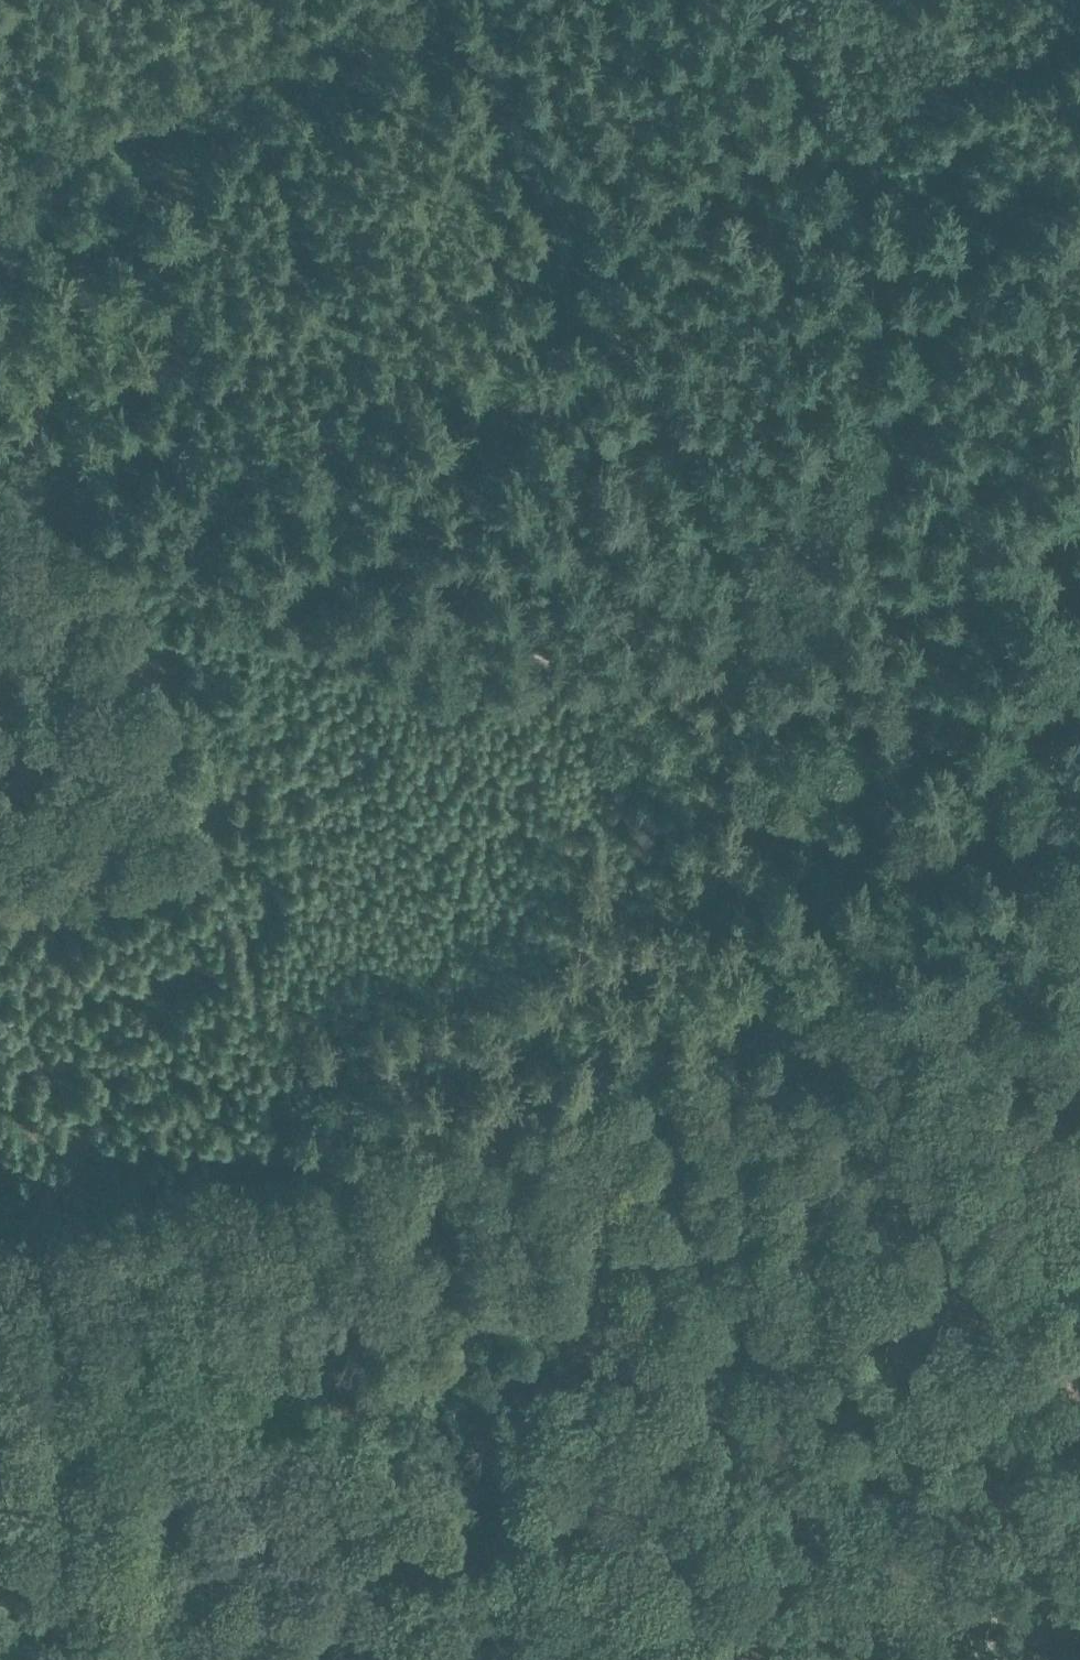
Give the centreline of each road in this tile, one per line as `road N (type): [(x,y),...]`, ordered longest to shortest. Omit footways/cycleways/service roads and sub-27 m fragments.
road 1 (track): [(1079,789),(938,652),(789,527),(736,526),(568,551),(478,544),(209,565),(144,527),(112,525),(0,558)]
road 2 (track): [(786,1040),(769,907),(766,708),(746,546),(498,0)]
road 3 (track): [(0,1235),(786,1040)]
road 4 (track): [(976,1659),(840,1297),(786,1040)]
road 5 (track): [(786,1040),(1079,1015)]

